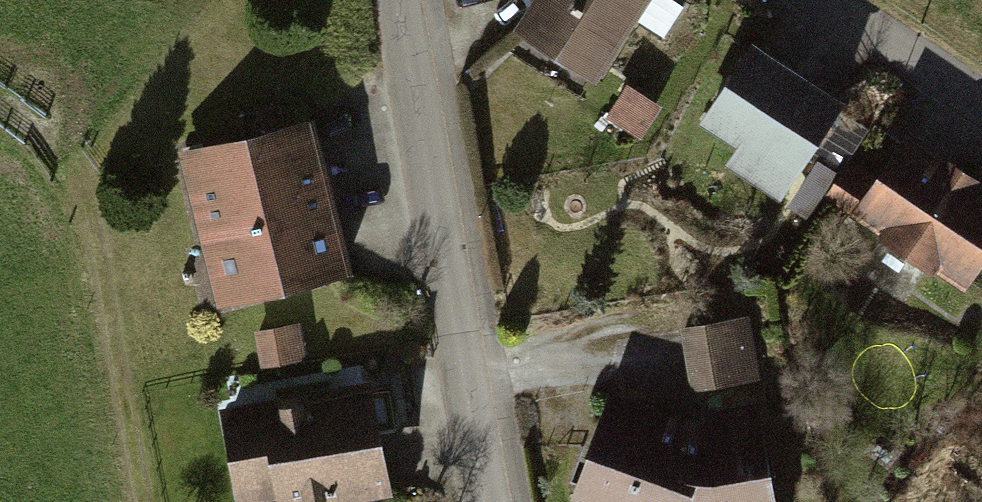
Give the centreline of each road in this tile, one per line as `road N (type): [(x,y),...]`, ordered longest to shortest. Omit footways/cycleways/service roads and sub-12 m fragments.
road 1 (residential): [(490,501),(404,0)]
road 2 (track): [(0,126),(86,190),(145,501)]
road 3 (residential): [(981,104),(822,0)]

